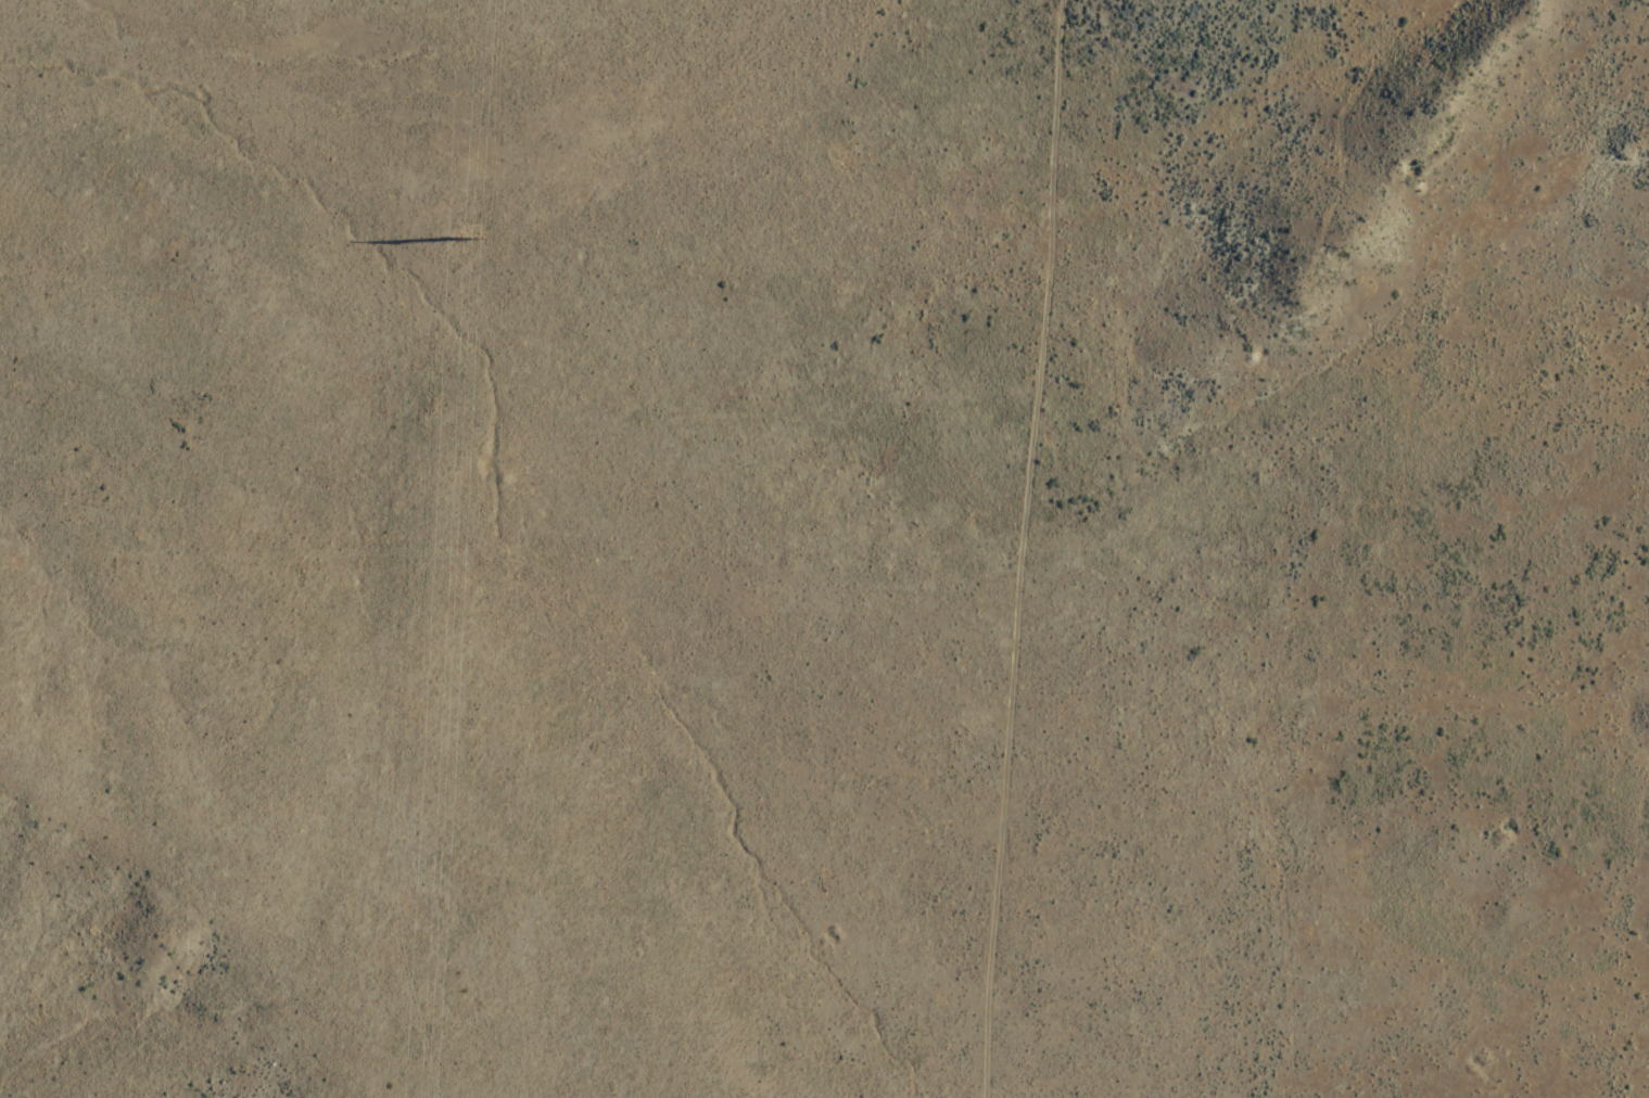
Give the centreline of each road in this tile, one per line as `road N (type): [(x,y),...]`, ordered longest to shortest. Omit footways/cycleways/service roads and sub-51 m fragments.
road 1 (track): [(1062,0),(984,1097)]

